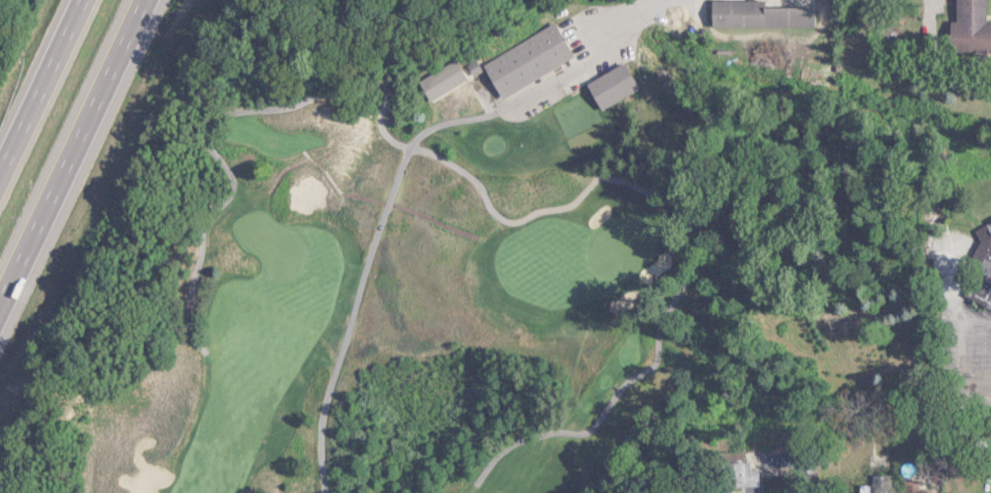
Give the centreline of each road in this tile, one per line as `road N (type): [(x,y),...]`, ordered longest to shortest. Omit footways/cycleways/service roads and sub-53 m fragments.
road 1 (motorway): [(0,293),(140,0)]
road 2 (motorway): [(74,0),(0,155)]

